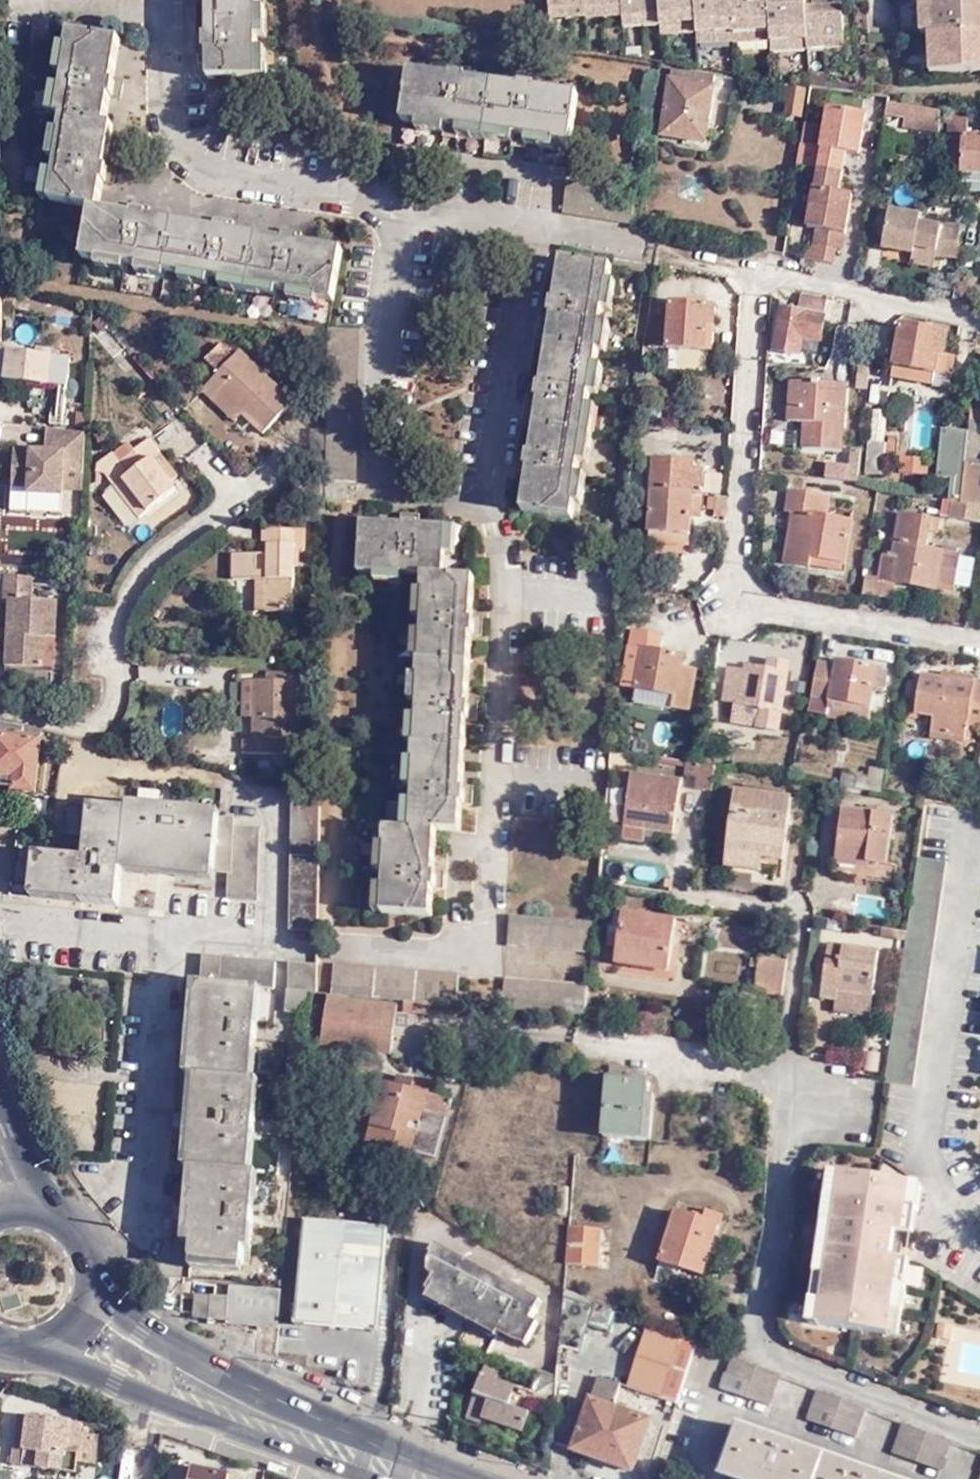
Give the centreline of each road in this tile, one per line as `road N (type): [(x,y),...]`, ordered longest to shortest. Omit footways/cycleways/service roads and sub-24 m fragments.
road 1 (secondary): [(471,1478),(282,1406),(183,1356),(98,1288)]
road 2 (secondary): [(50,1349),(146,1395),(372,1478)]
road 3 (residential): [(979,319),(717,269)]
road 4 (secondary): [(63,1214),(26,1173),(0,1101)]

